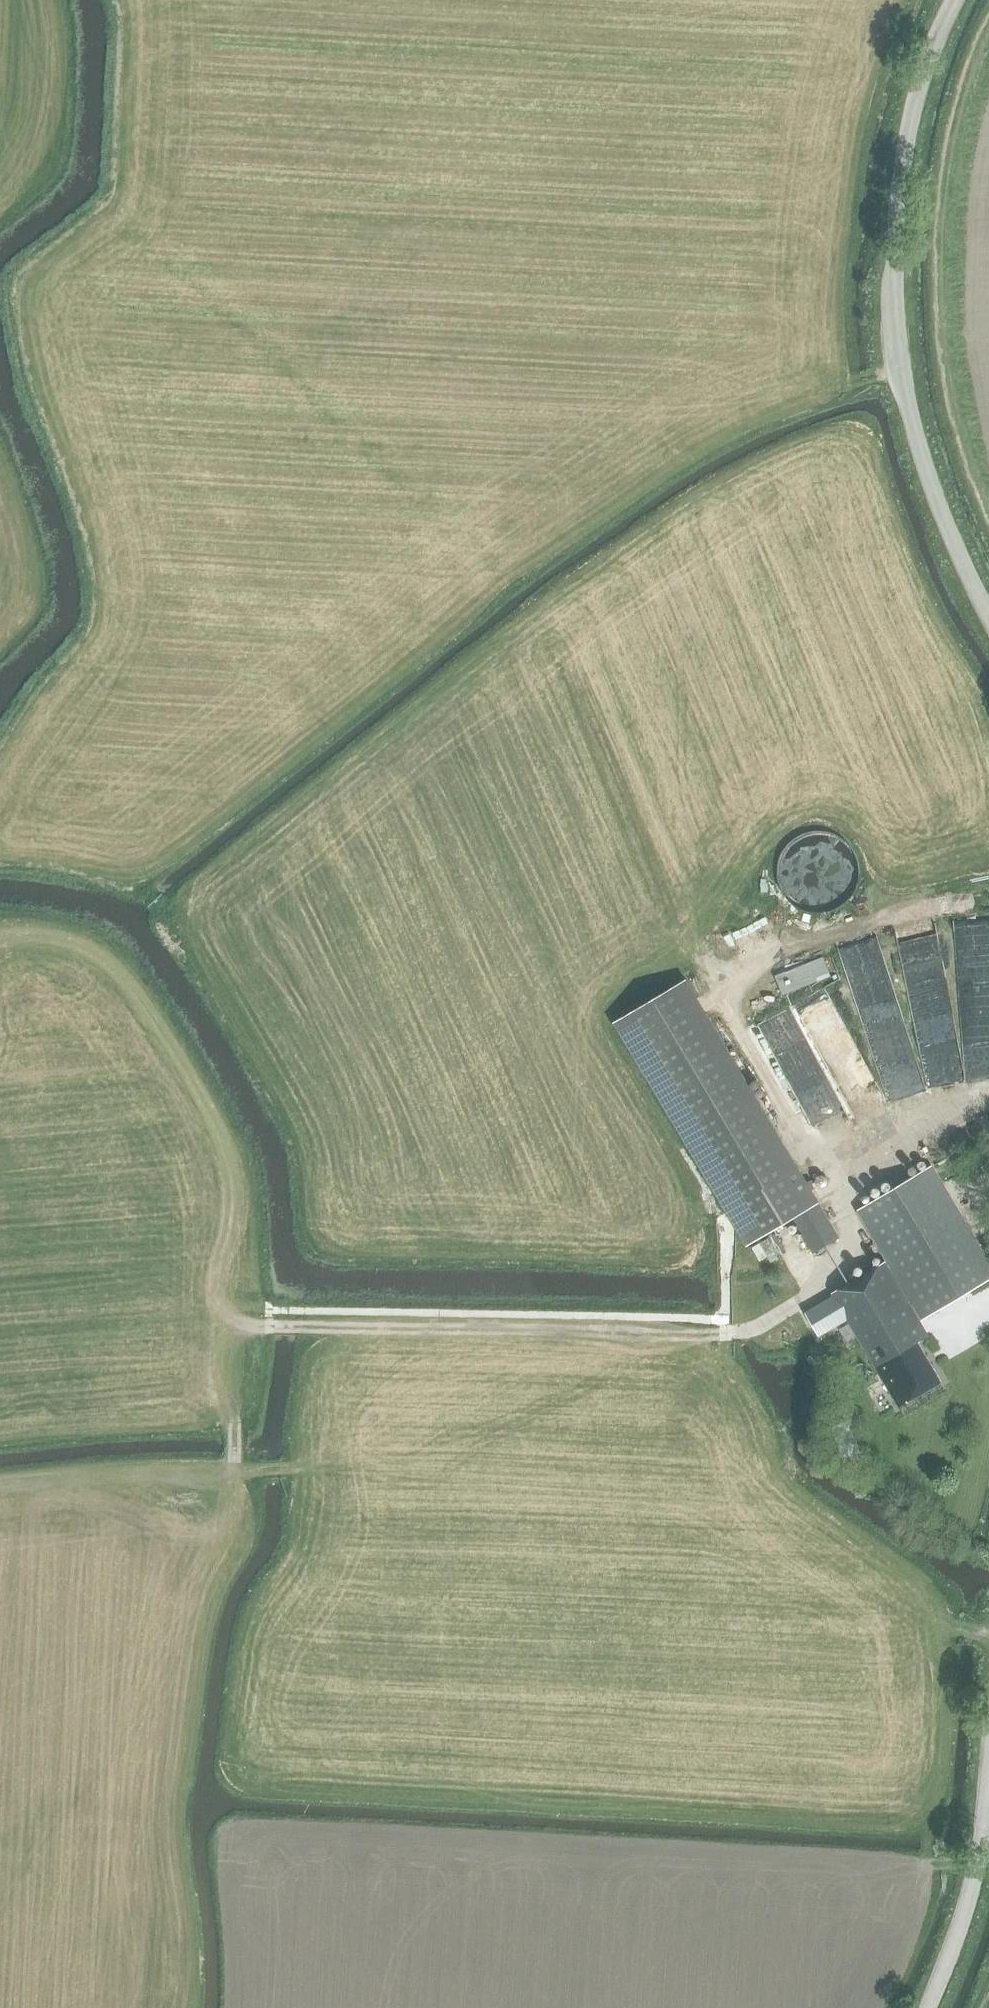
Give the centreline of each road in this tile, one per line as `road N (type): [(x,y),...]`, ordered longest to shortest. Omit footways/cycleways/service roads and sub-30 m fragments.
road 1 (tertiary): [(988,616),(920,450),(903,387),(896,296),(908,134),(924,68),(954,0)]
road 2 (tertiary): [(928,2007),(971,1886),(988,1769)]

